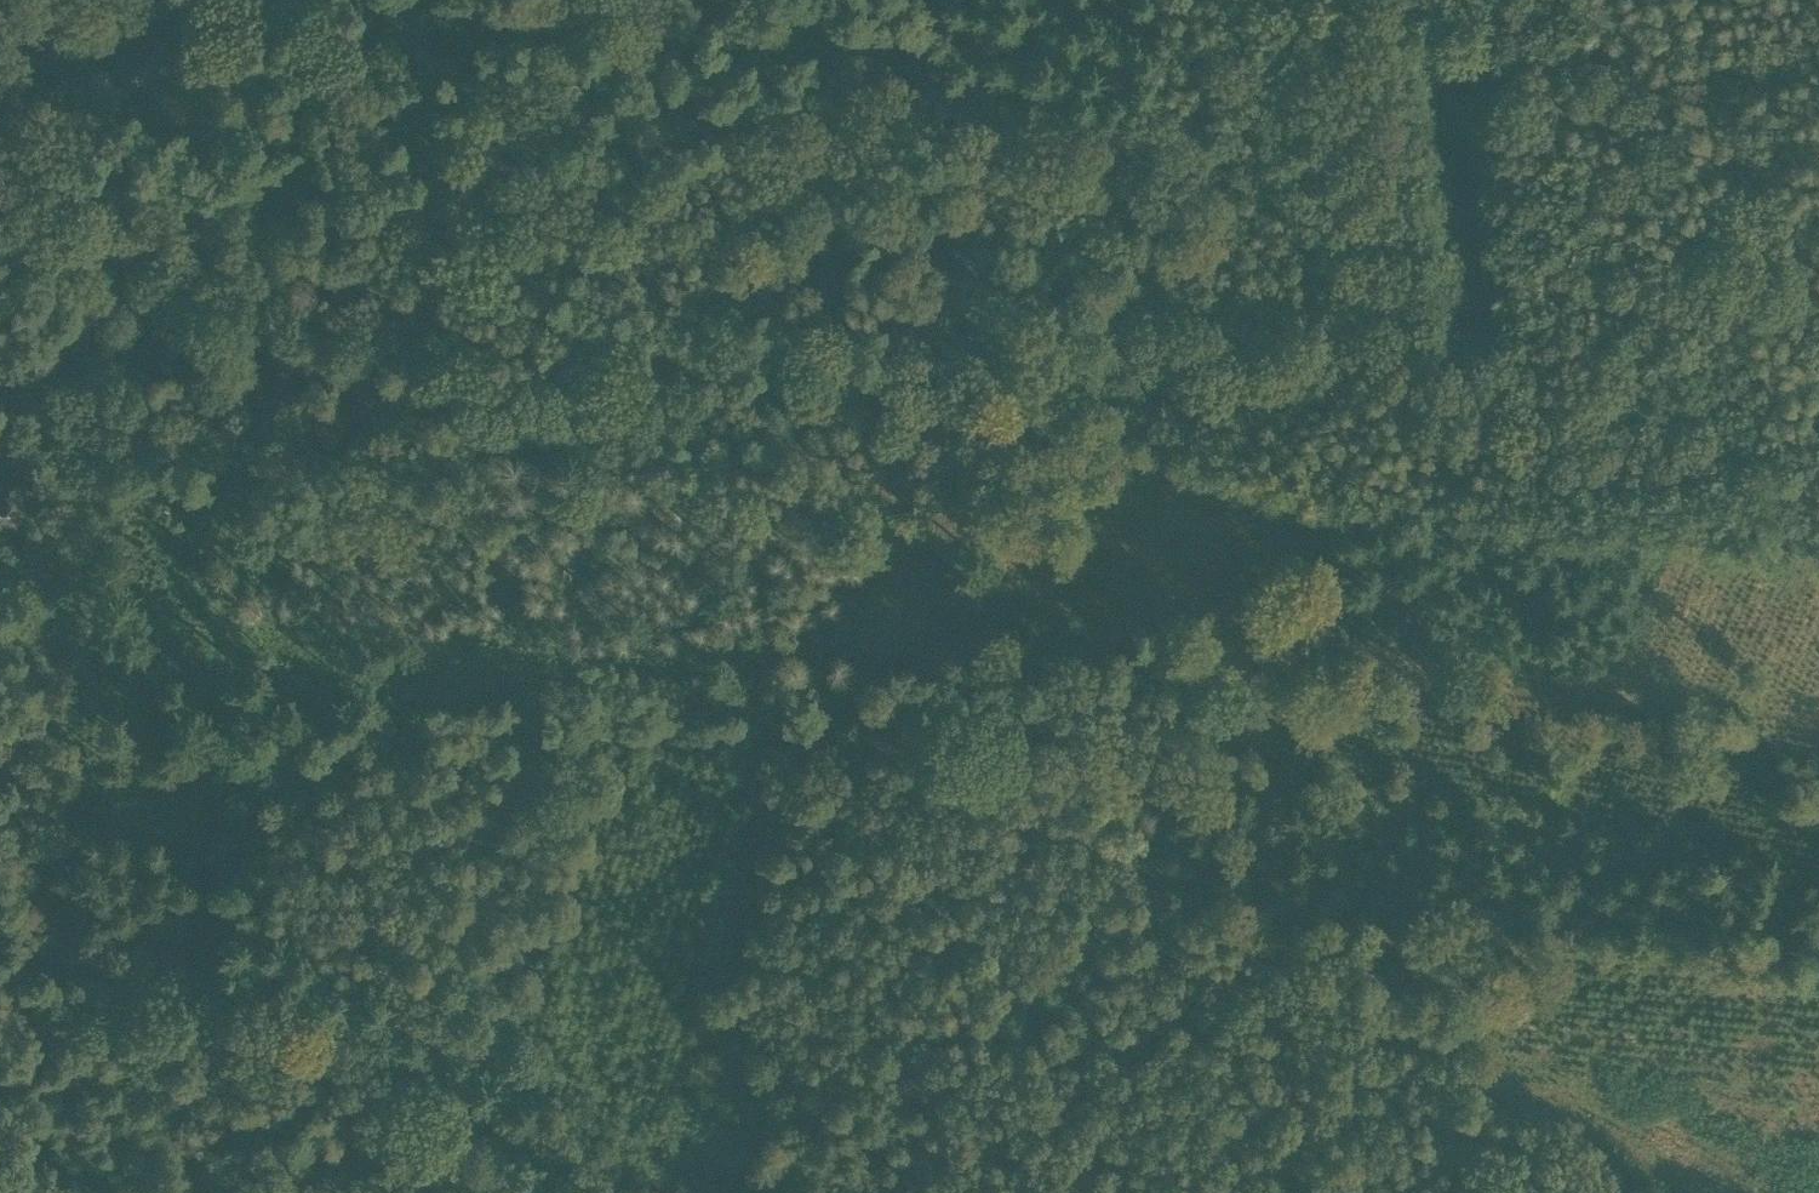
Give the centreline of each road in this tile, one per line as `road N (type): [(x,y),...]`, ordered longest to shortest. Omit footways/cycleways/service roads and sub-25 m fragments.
road 1 (track): [(308,0),(165,1192)]
road 2 (track): [(0,63),(149,0)]

